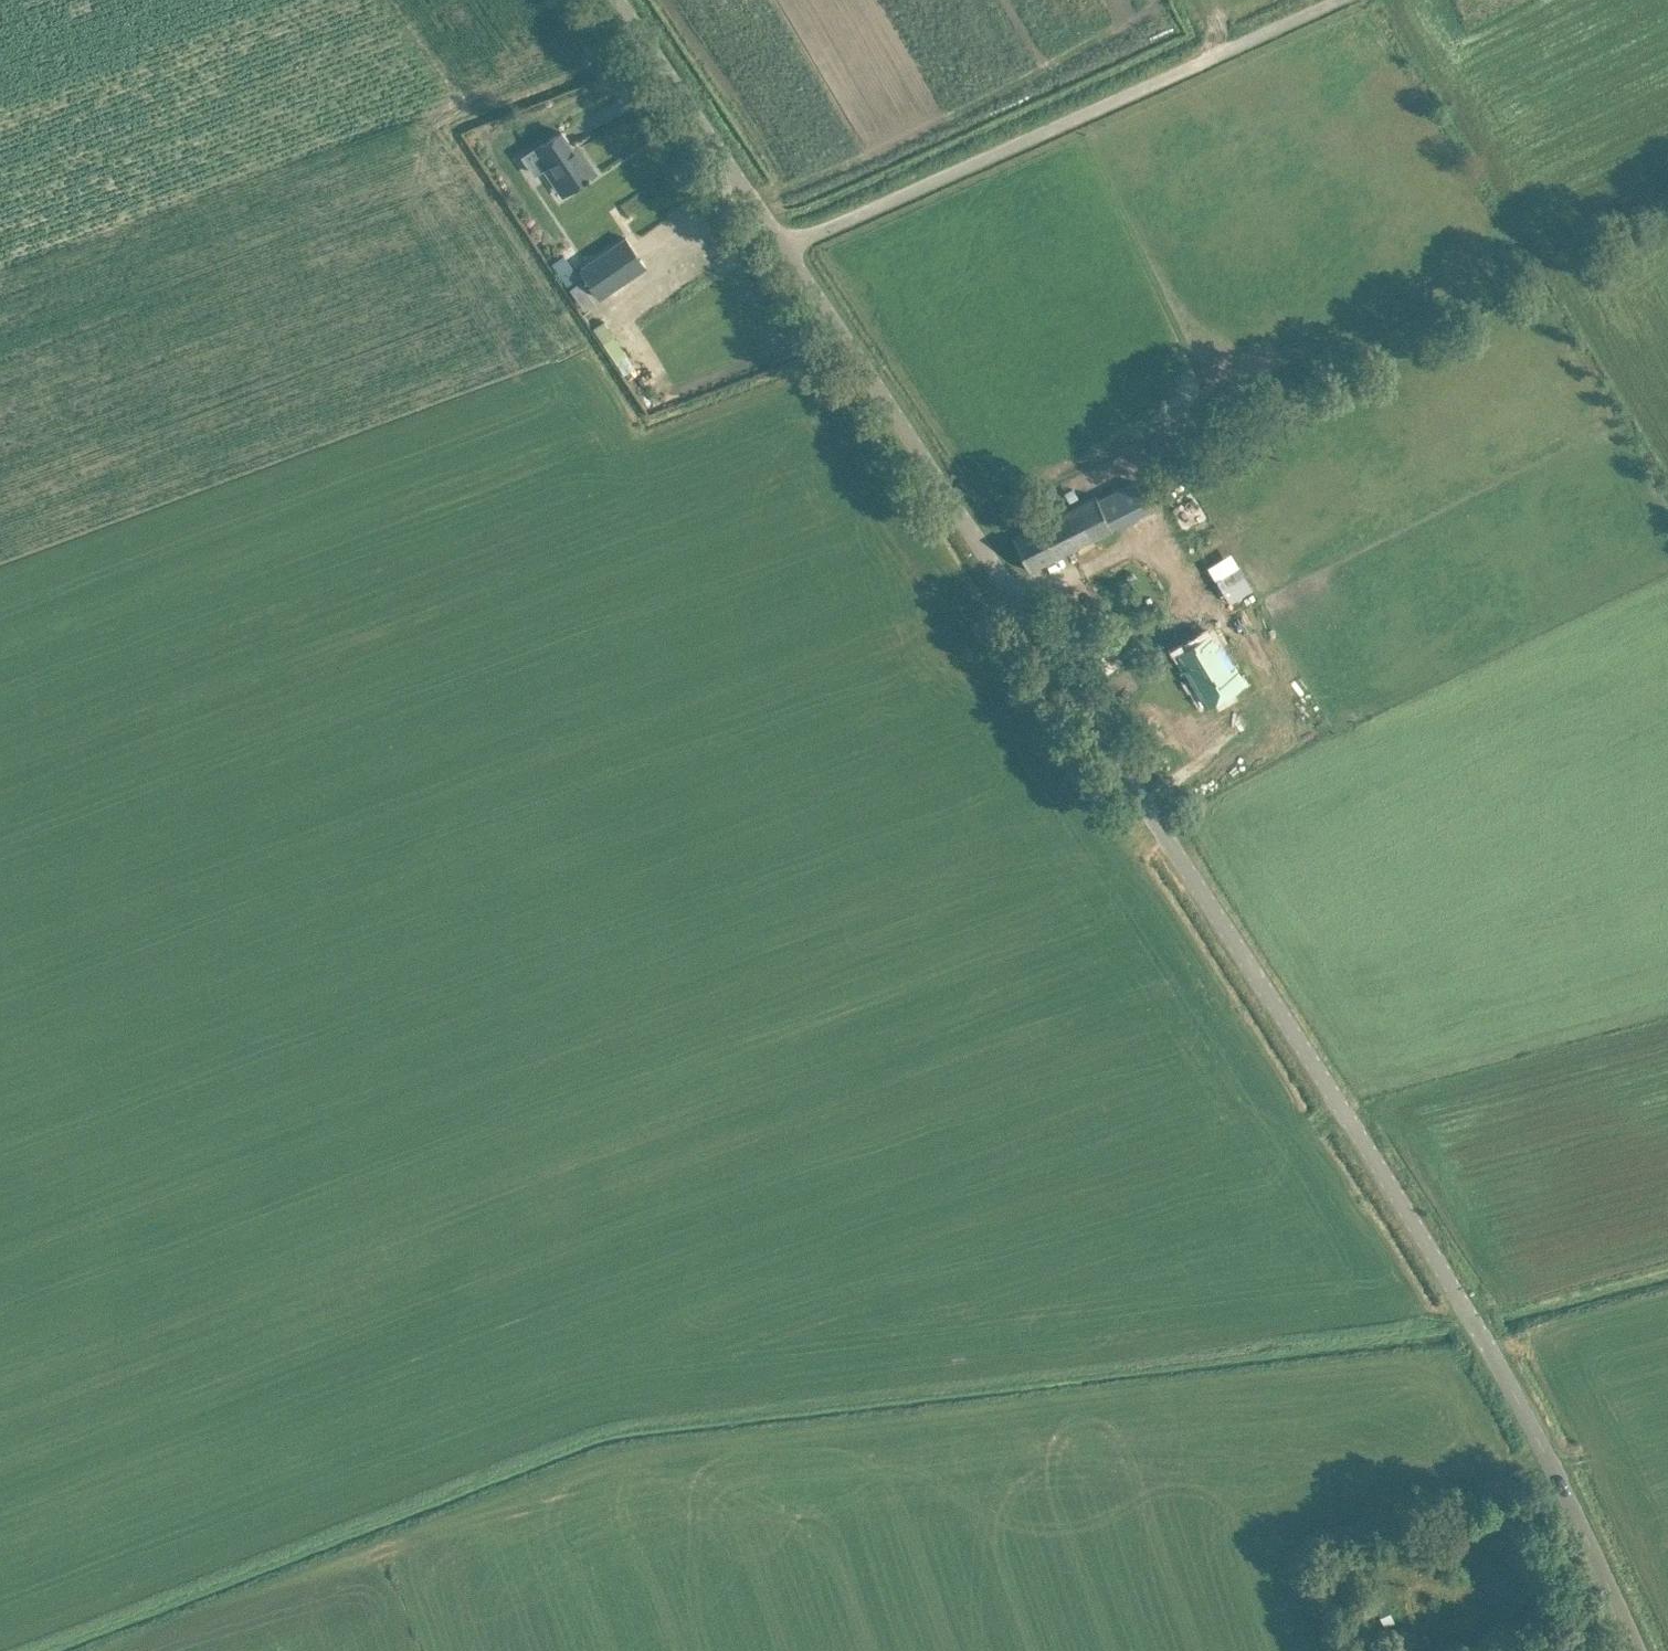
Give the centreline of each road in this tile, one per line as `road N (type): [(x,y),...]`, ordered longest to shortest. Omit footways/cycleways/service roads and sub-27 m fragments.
road 1 (unclassified): [(1633,1650),(1461,1299),(782,247)]
road 2 (unclassified): [(782,247),(1328,0)]
road 3 (unclassified): [(782,247),(612,0)]

